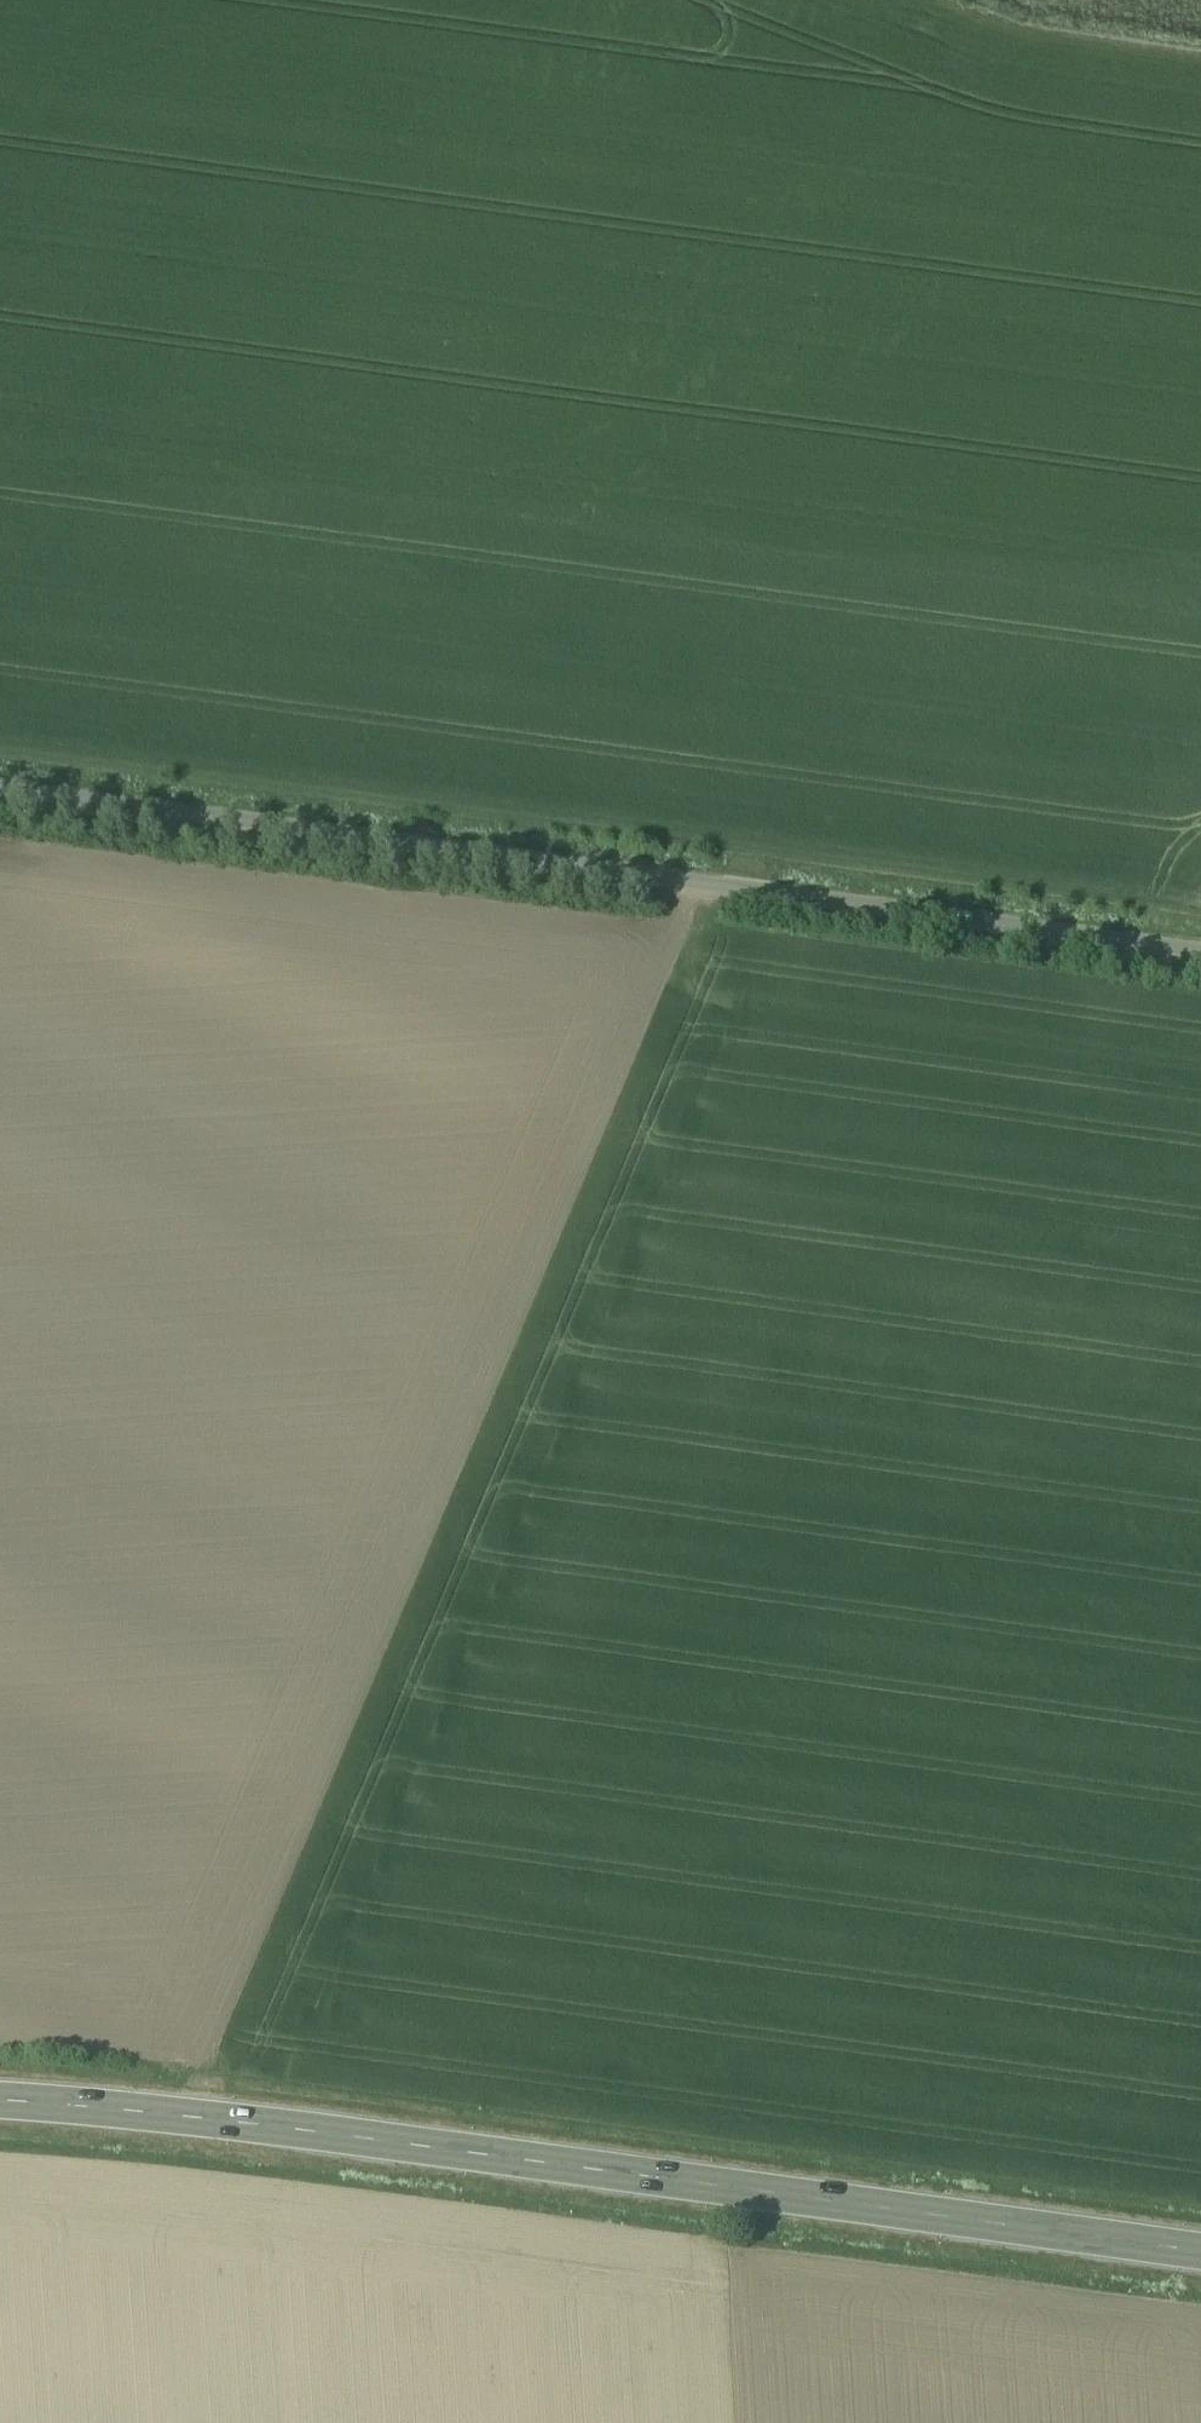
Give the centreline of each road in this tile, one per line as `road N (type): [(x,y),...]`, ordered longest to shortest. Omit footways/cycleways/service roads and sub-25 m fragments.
road 1 (unclassified): [(0,781),(1200,939)]
road 2 (secondary): [(0,2099),(192,2114),(1200,2251)]

